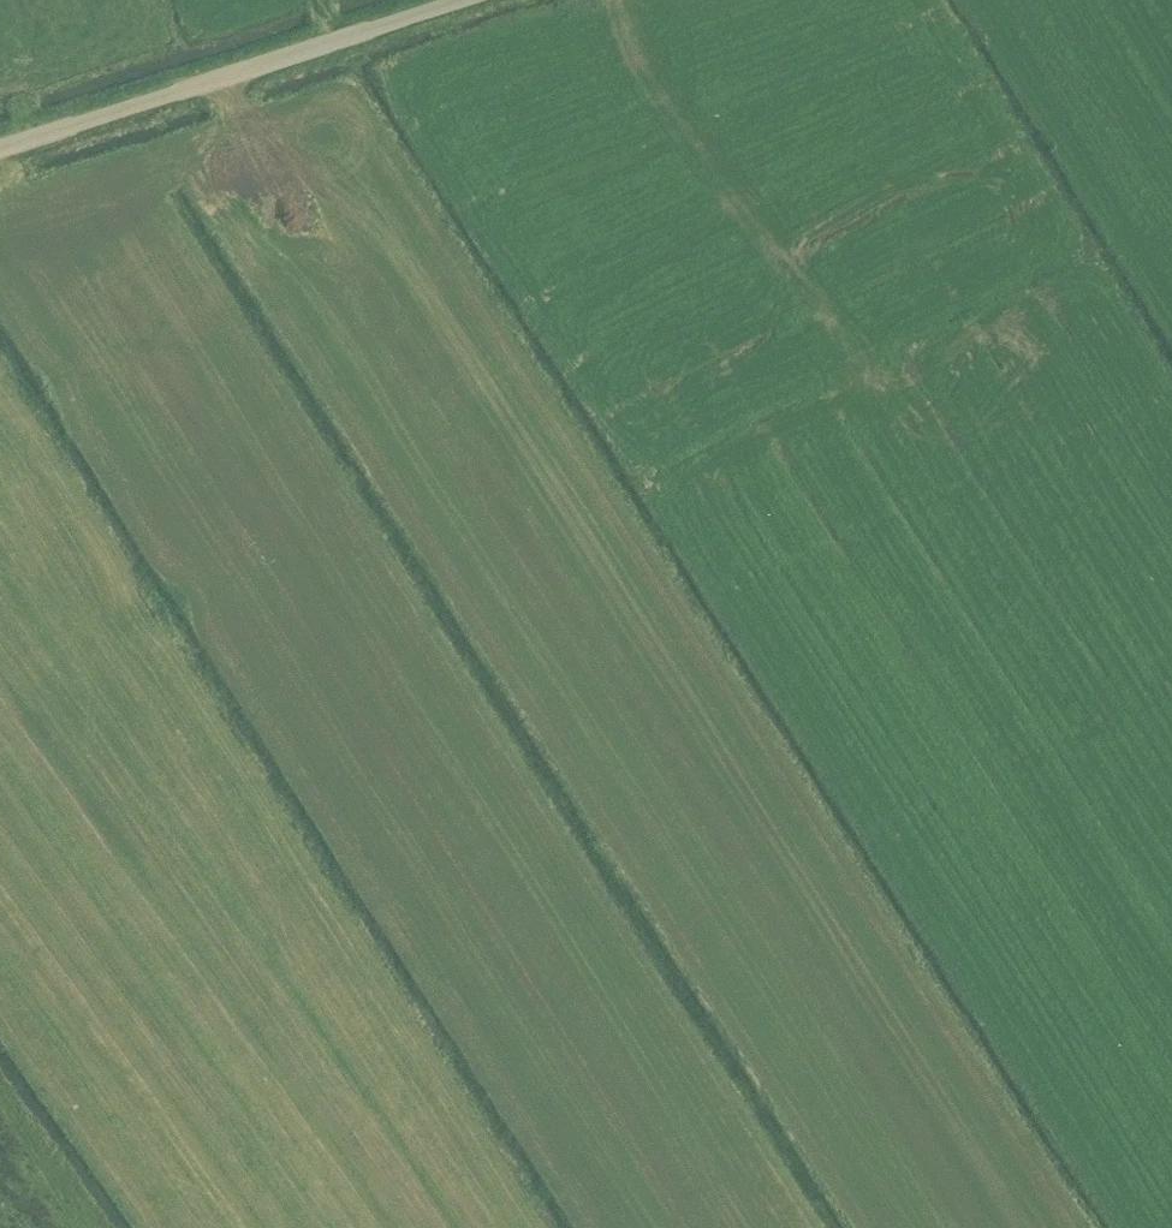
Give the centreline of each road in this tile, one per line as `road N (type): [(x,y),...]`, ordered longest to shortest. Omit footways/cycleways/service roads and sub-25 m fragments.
road 1 (unclassified): [(0,149),(462,0)]

